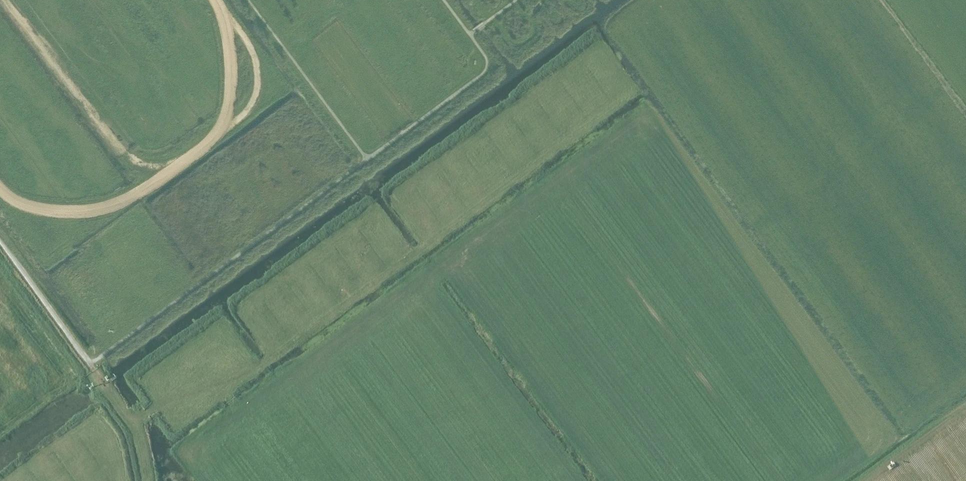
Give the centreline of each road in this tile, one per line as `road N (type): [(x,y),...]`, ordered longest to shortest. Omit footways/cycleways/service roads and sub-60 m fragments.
road 1 (track): [(88,364),(0,242)]
road 2 (track): [(148,480),(136,427),(88,364)]

